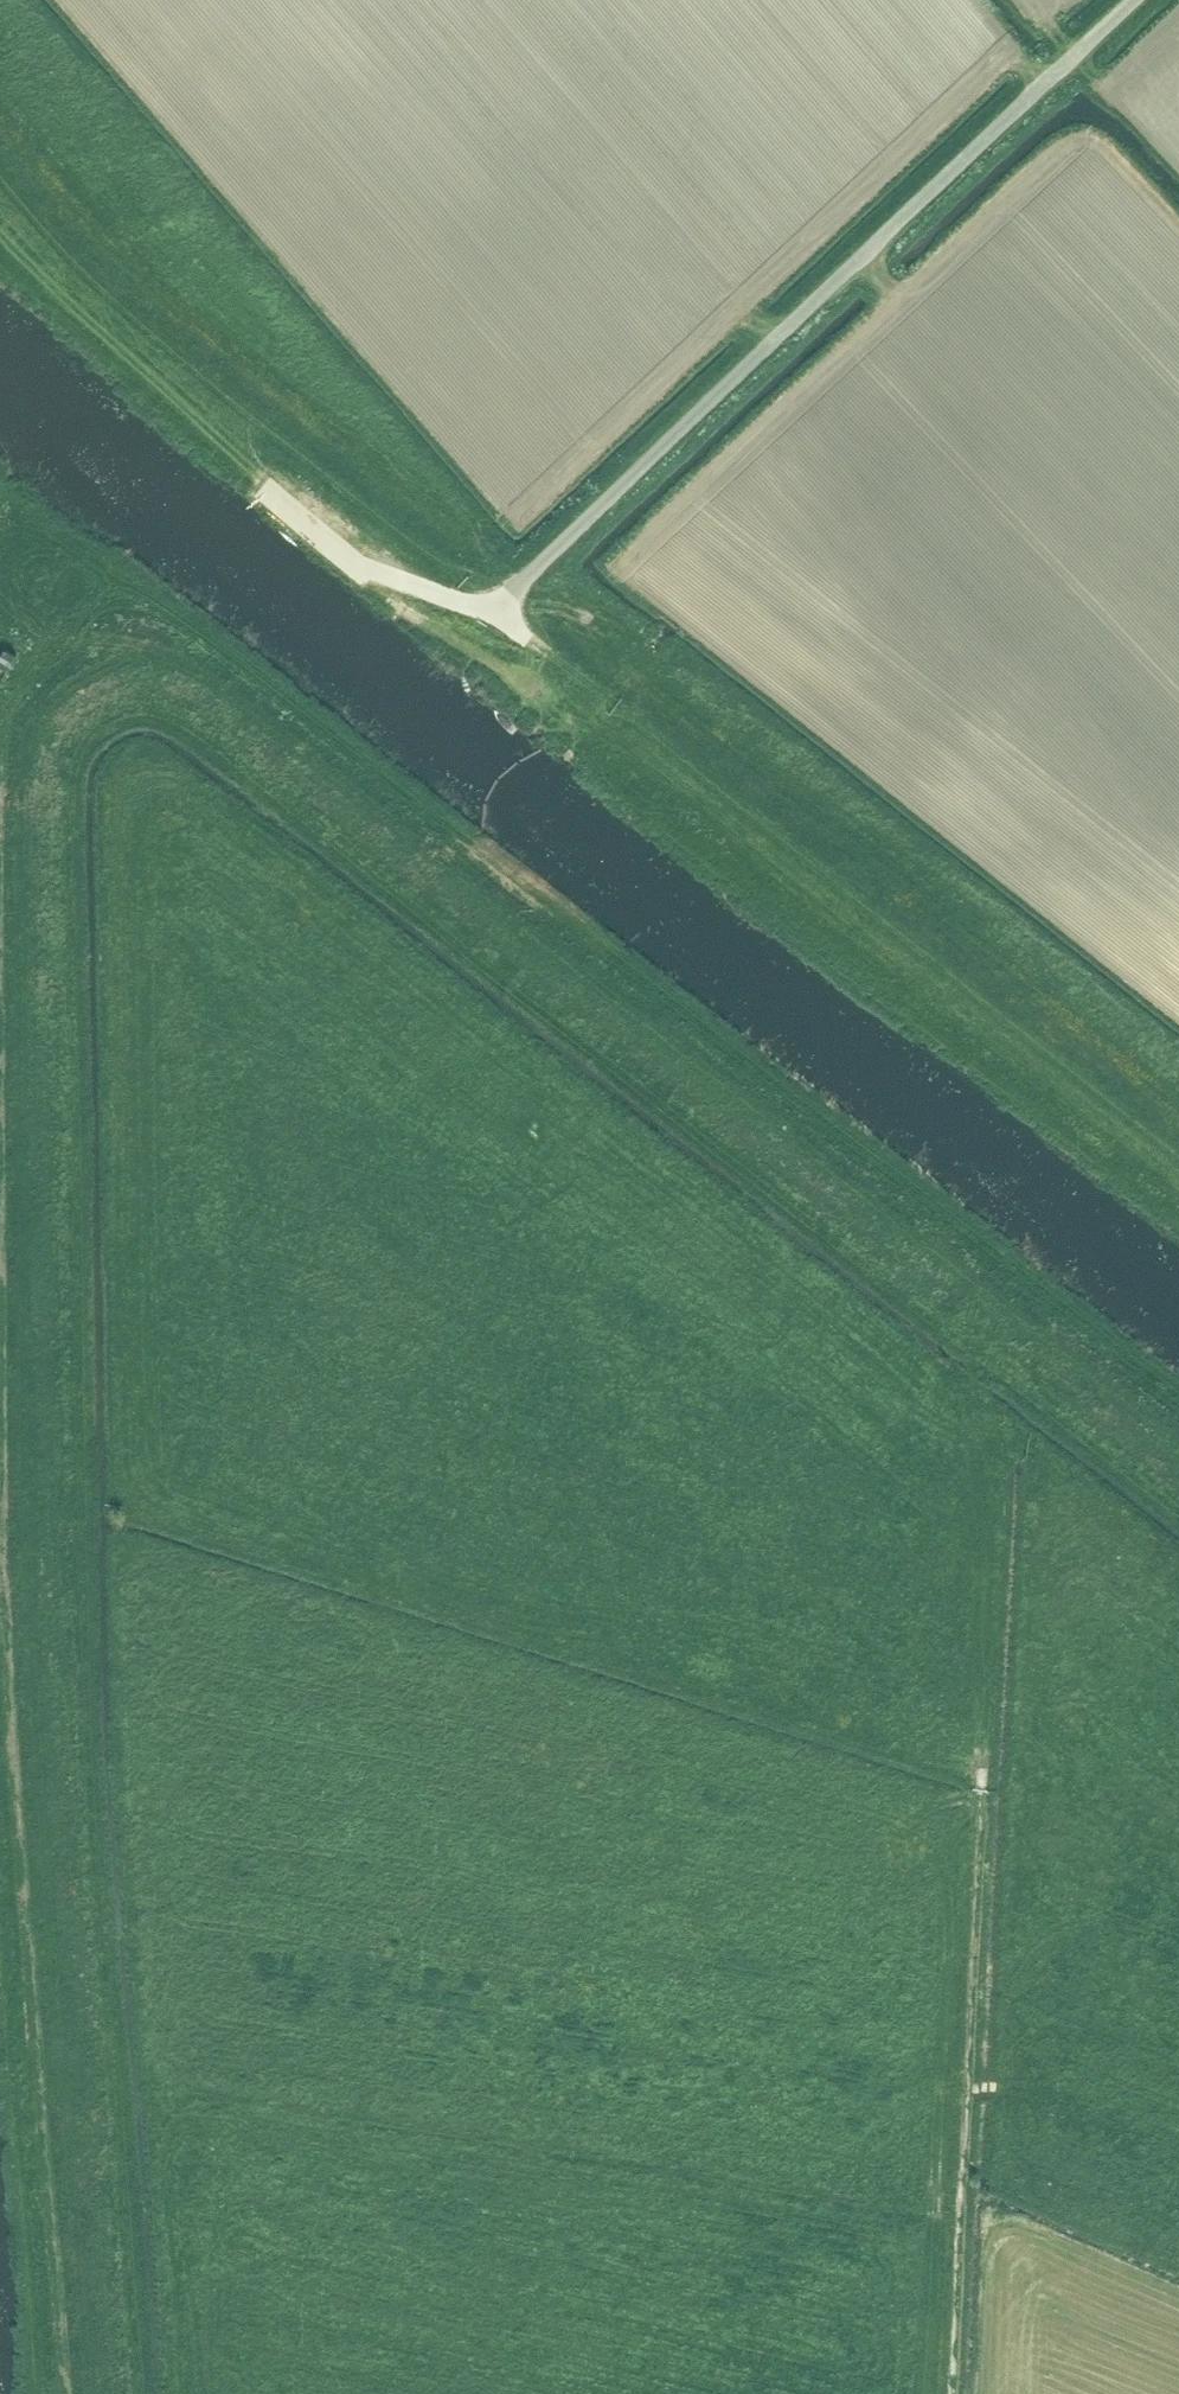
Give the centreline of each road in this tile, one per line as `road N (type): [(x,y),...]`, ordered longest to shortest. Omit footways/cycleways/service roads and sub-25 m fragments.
road 1 (unclassified): [(287,514),(366,558),(493,609),(1132,0)]

